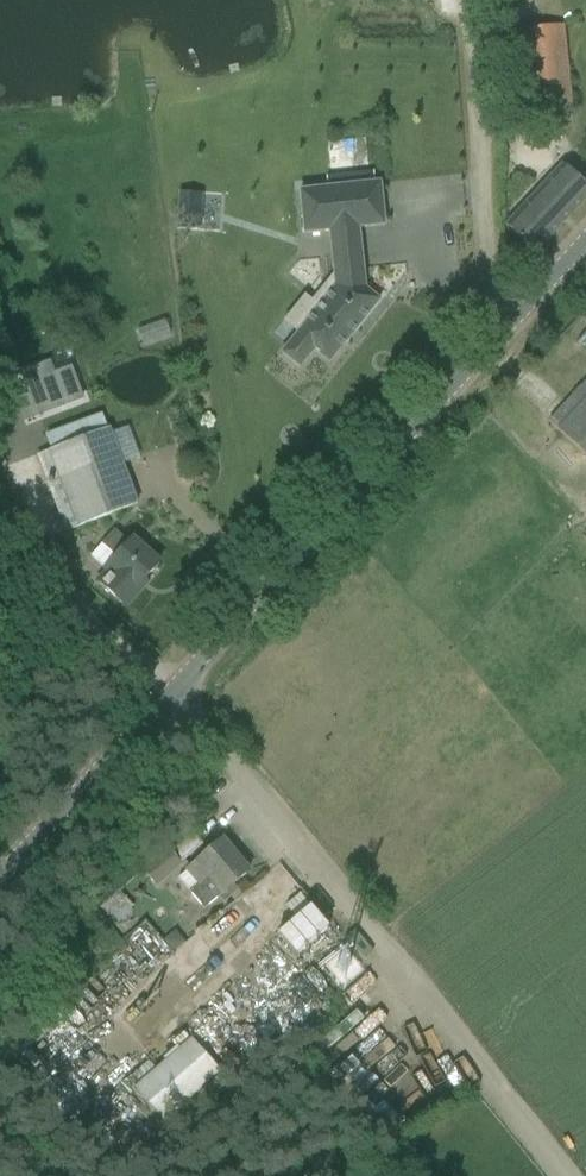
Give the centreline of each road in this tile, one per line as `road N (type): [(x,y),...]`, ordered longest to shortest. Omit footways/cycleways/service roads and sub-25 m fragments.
road 1 (track): [(562,1175),(178,686),(136,656),(65,574),(0,476)]
road 2 (tertiary): [(0,879),(585,242)]
road 3 (track): [(476,0),(502,334)]

